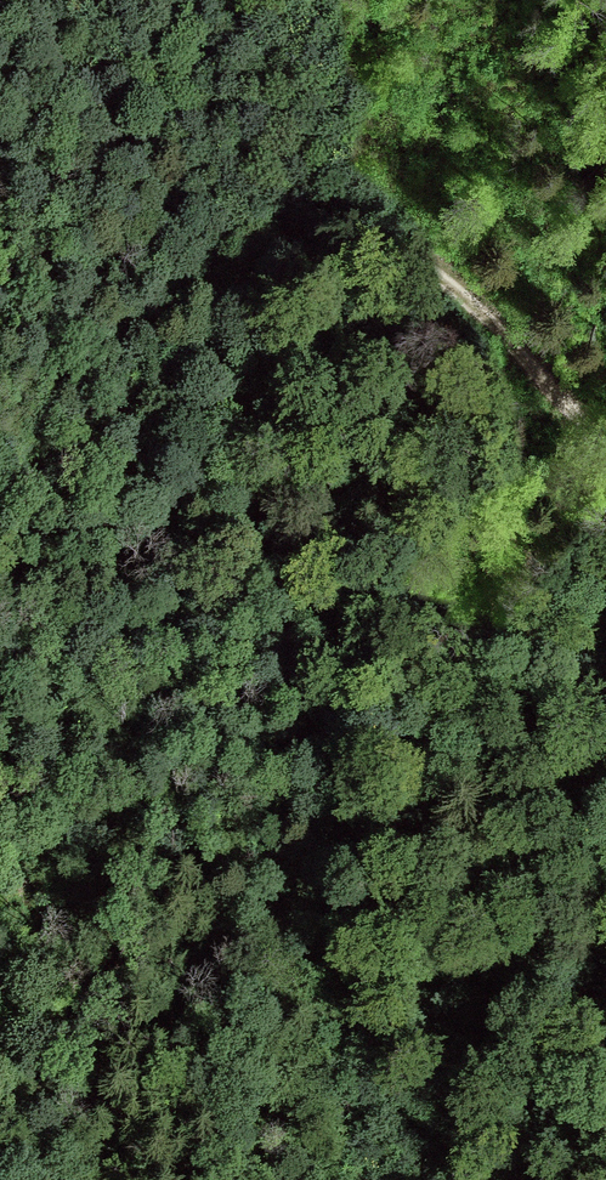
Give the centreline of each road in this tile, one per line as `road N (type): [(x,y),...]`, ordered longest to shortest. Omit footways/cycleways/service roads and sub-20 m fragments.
road 1 (track): [(215,322),(300,675),(322,727),(478,986),(562,1179)]
road 2 (track): [(0,795),(215,322)]
road 3 (track): [(215,322),(266,259),(292,243),(352,235),(389,245),(477,313),(605,449)]

